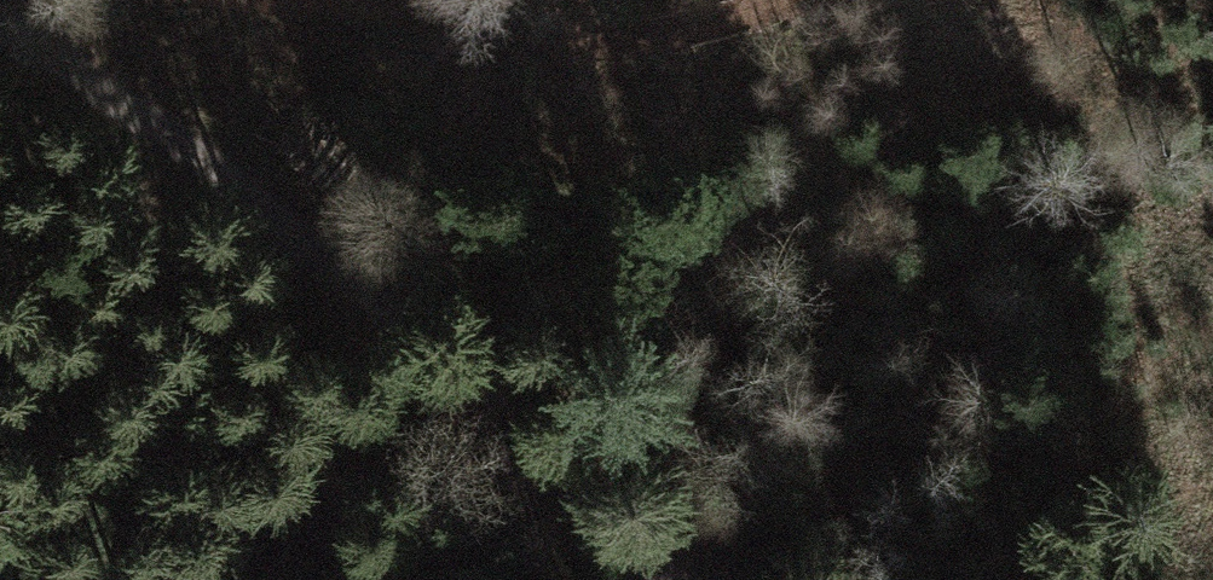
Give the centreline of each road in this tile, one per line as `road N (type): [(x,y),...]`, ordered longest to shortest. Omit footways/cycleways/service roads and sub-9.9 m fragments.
road 1 (track): [(159,121),(674,532),(716,579)]
road 2 (track): [(303,0),(556,38),(819,0)]
road 3 (track): [(0,36),(159,121)]

